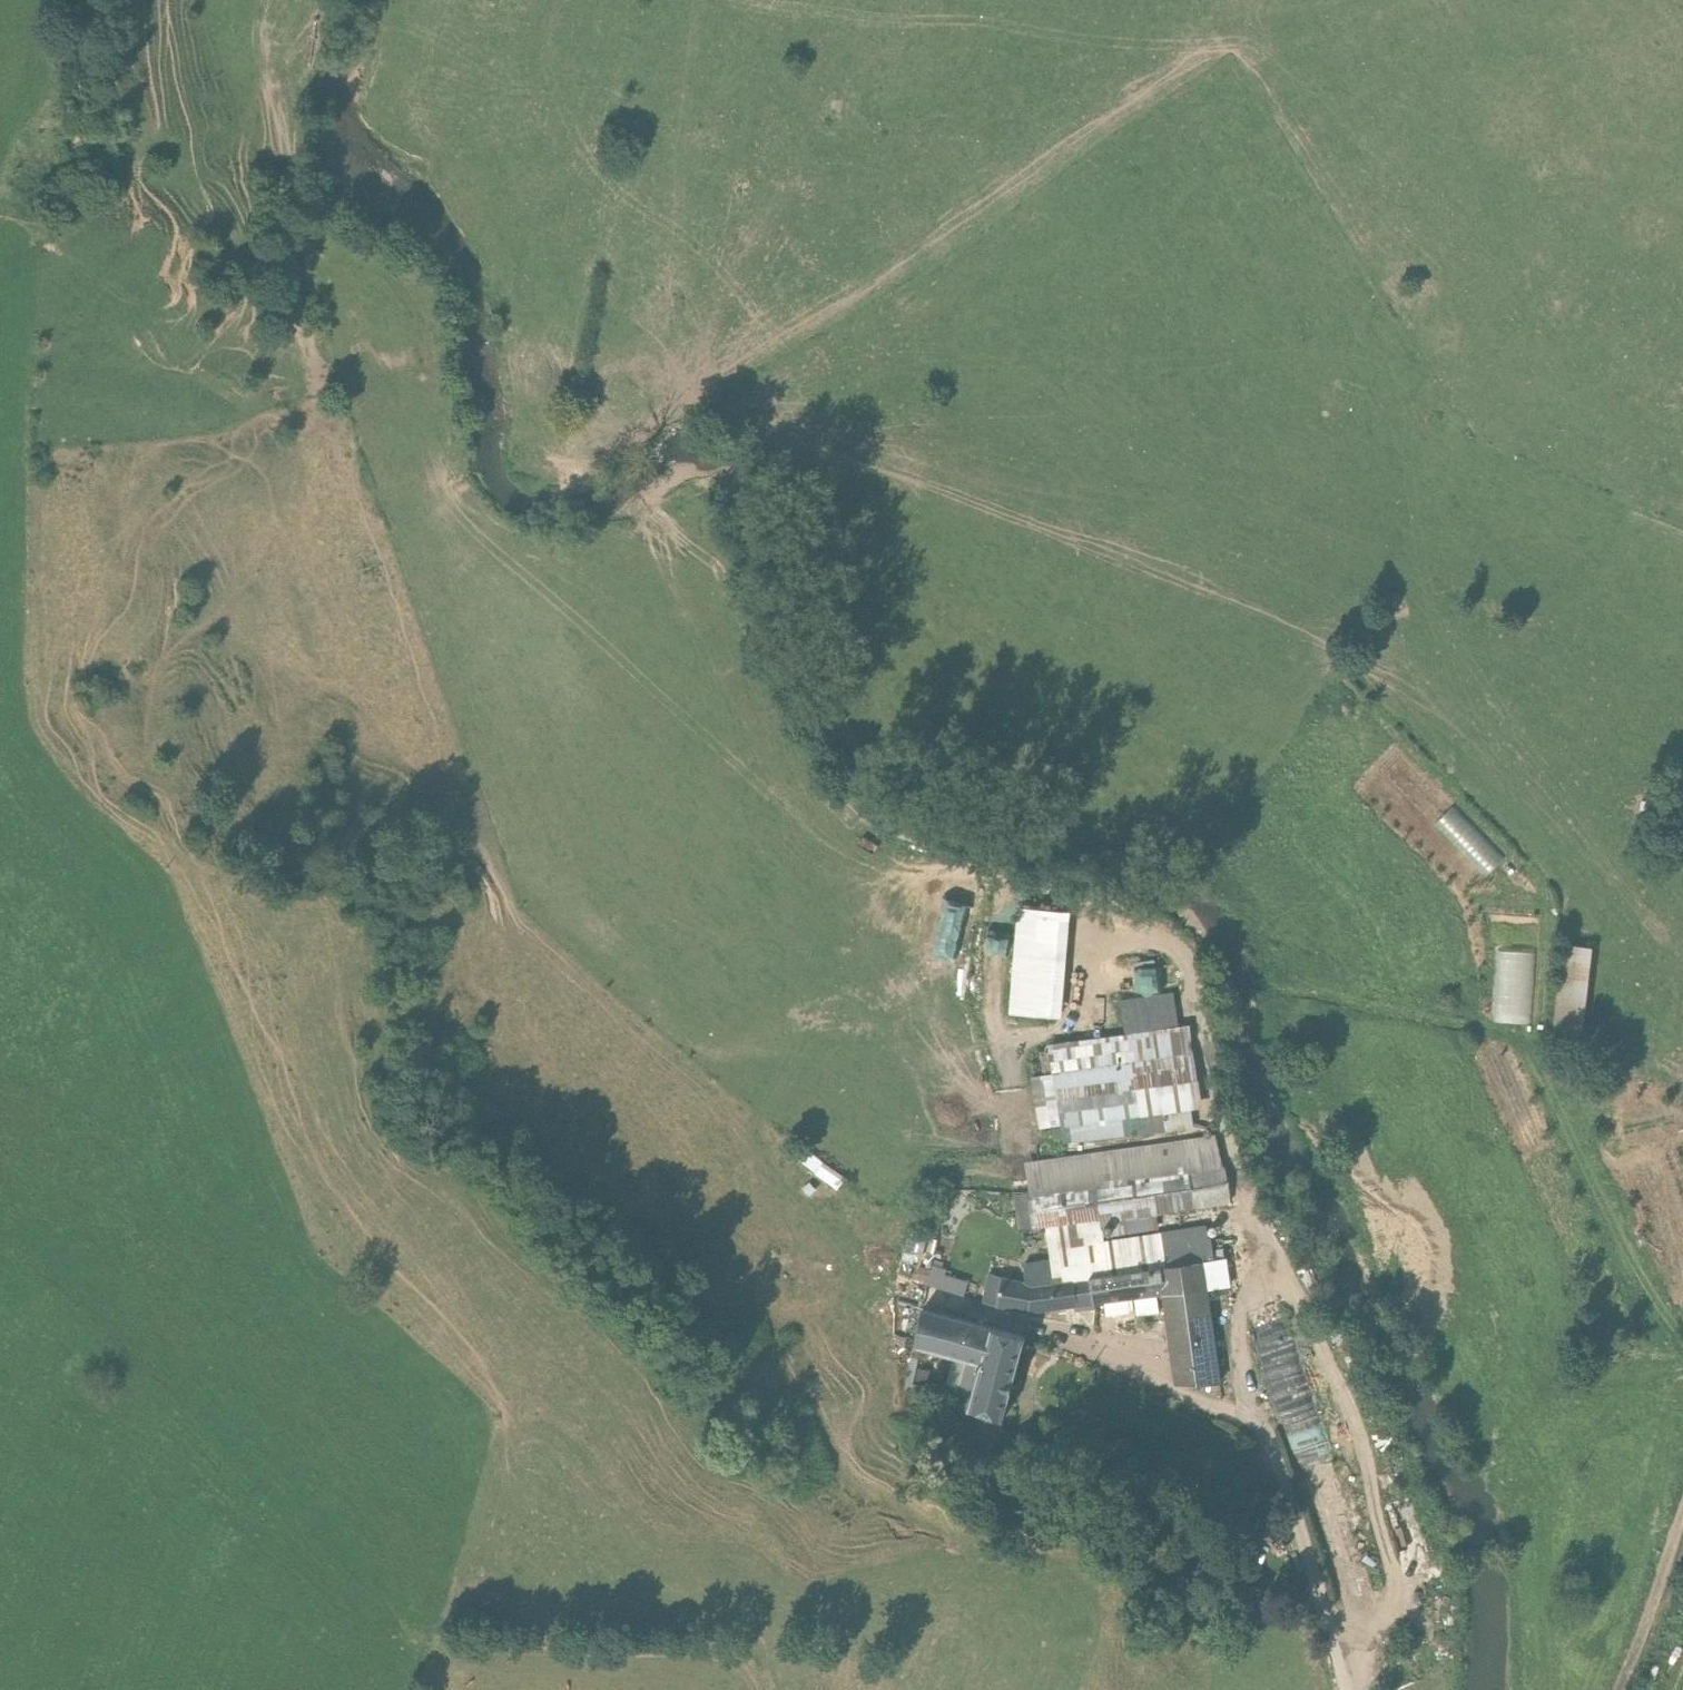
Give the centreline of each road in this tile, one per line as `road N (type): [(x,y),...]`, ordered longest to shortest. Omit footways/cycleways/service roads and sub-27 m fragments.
road 1 (track): [(1242,1195),(1335,1390),(1377,1524),(1378,1608),(1321,1605)]
road 2 (unclassified): [(1344,1689),(1263,1432),(1198,1405)]
road 3 (track): [(1618,1689),(1682,1510)]

